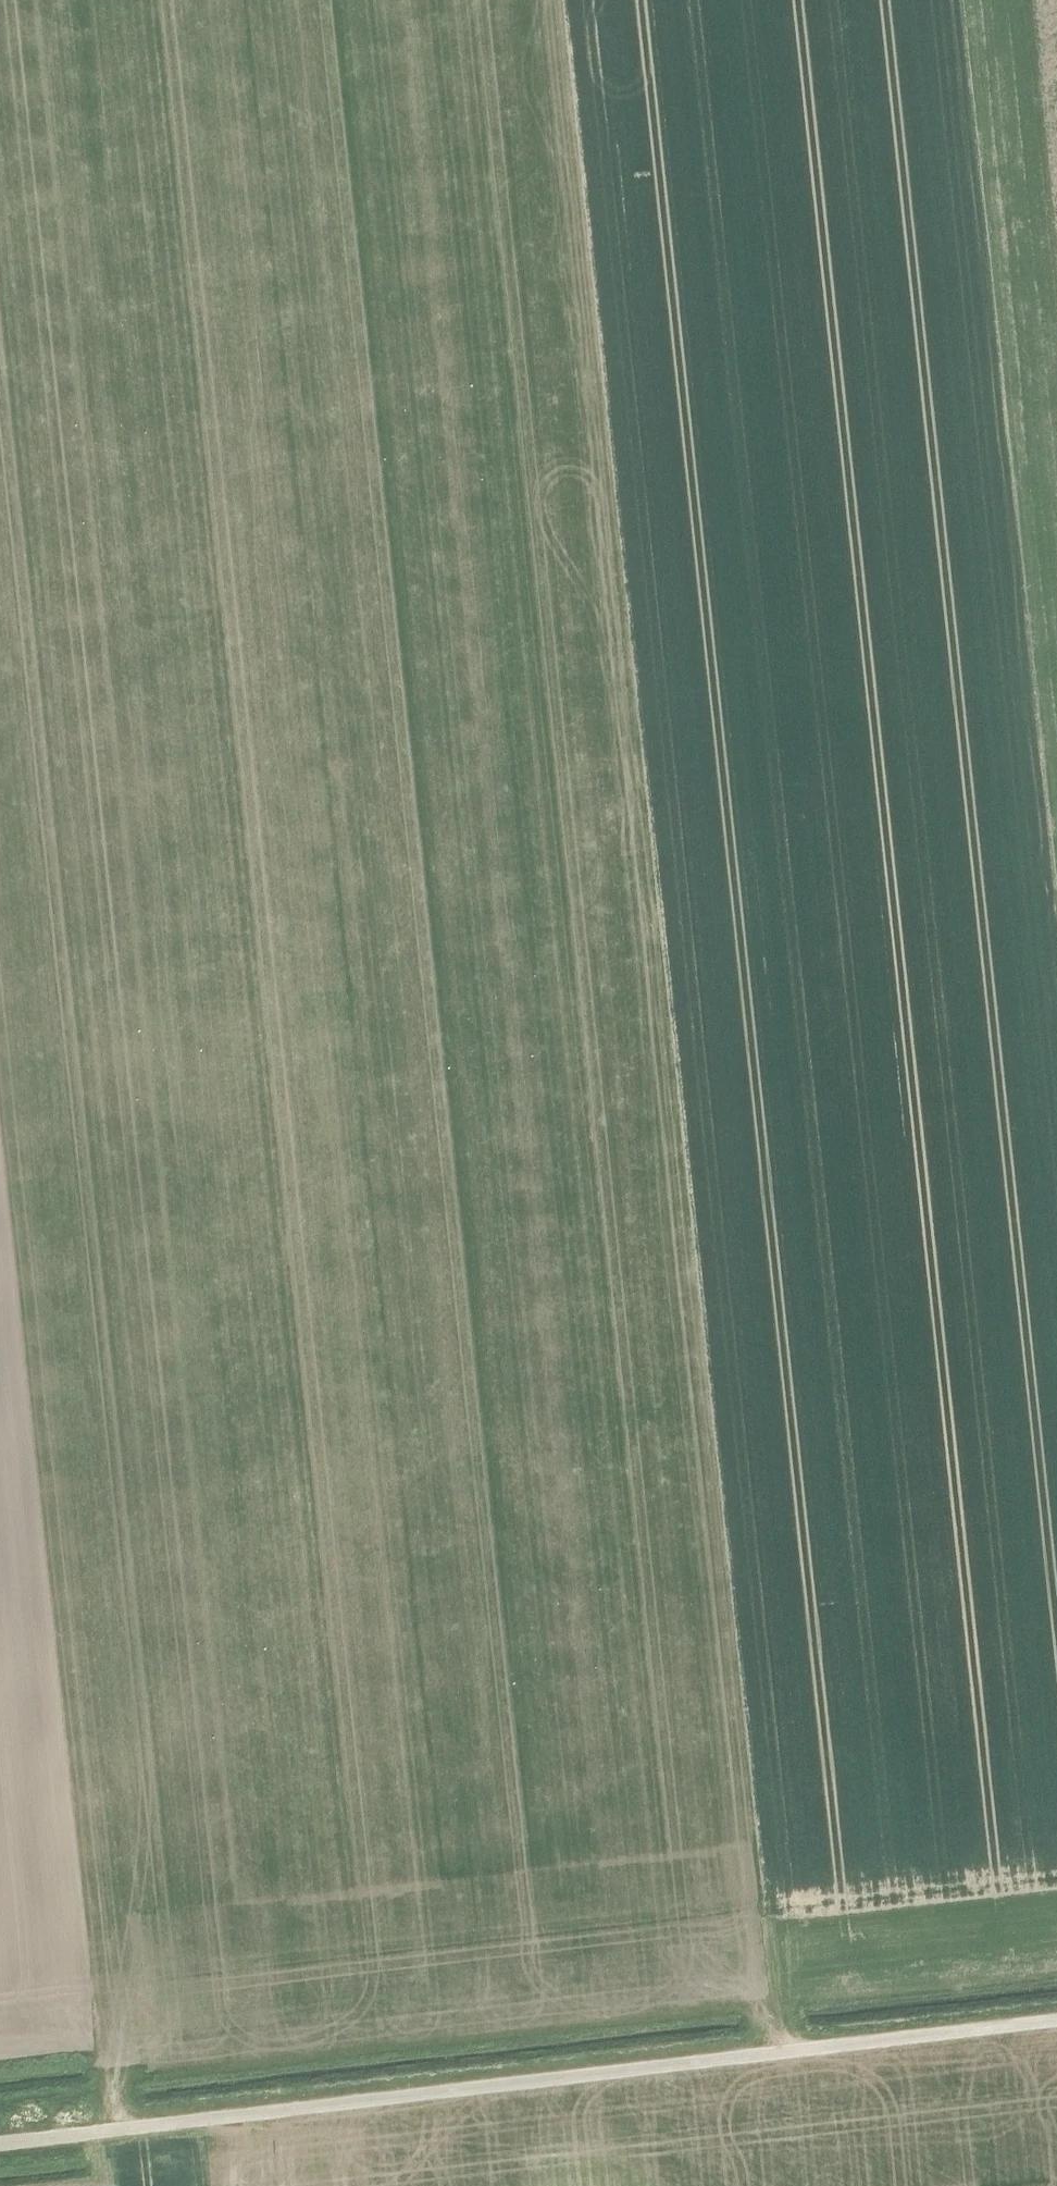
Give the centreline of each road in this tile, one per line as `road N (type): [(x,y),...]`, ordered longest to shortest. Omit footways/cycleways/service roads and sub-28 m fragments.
road 1 (unclassified): [(0,2145),(1056,2023)]

